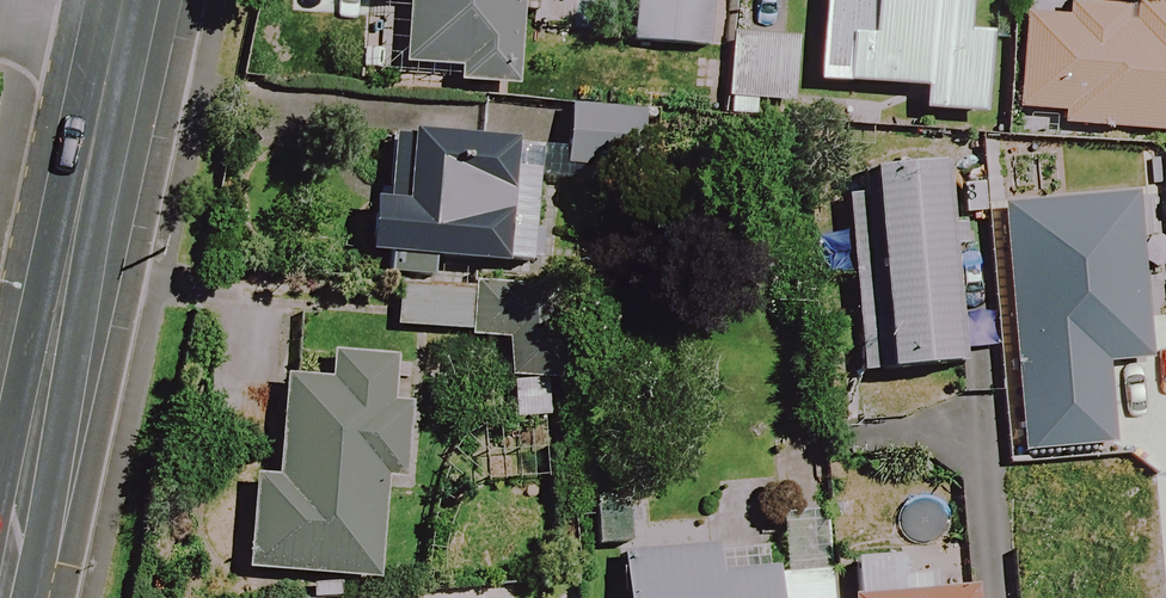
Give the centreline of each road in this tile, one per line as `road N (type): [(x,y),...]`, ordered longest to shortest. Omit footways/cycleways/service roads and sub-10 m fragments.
road 1 (tertiary): [(0,597),(125,0)]

